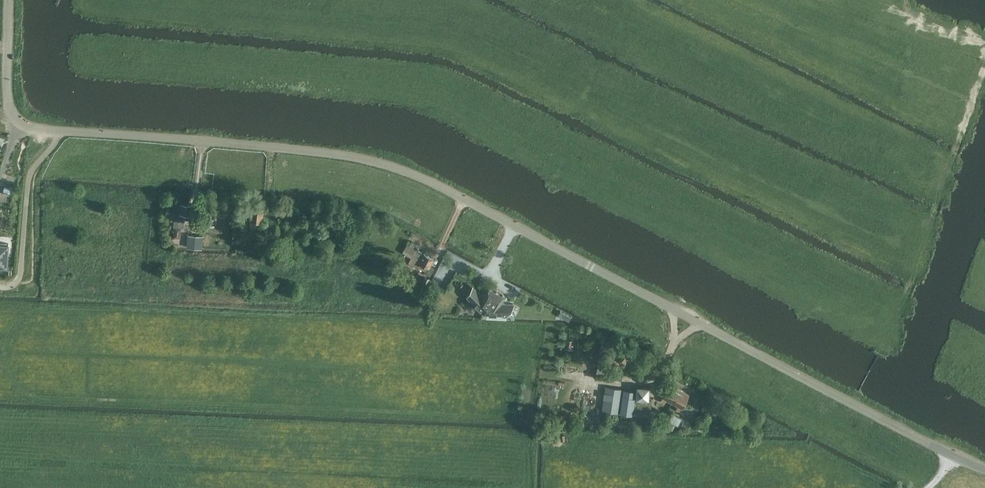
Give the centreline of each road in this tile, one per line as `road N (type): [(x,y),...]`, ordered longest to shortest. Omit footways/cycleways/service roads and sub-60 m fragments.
road 1 (unclassified): [(984,471),(385,163),(19,124),(7,101),(8,0)]
road 2 (track): [(907,293),(984,67)]

